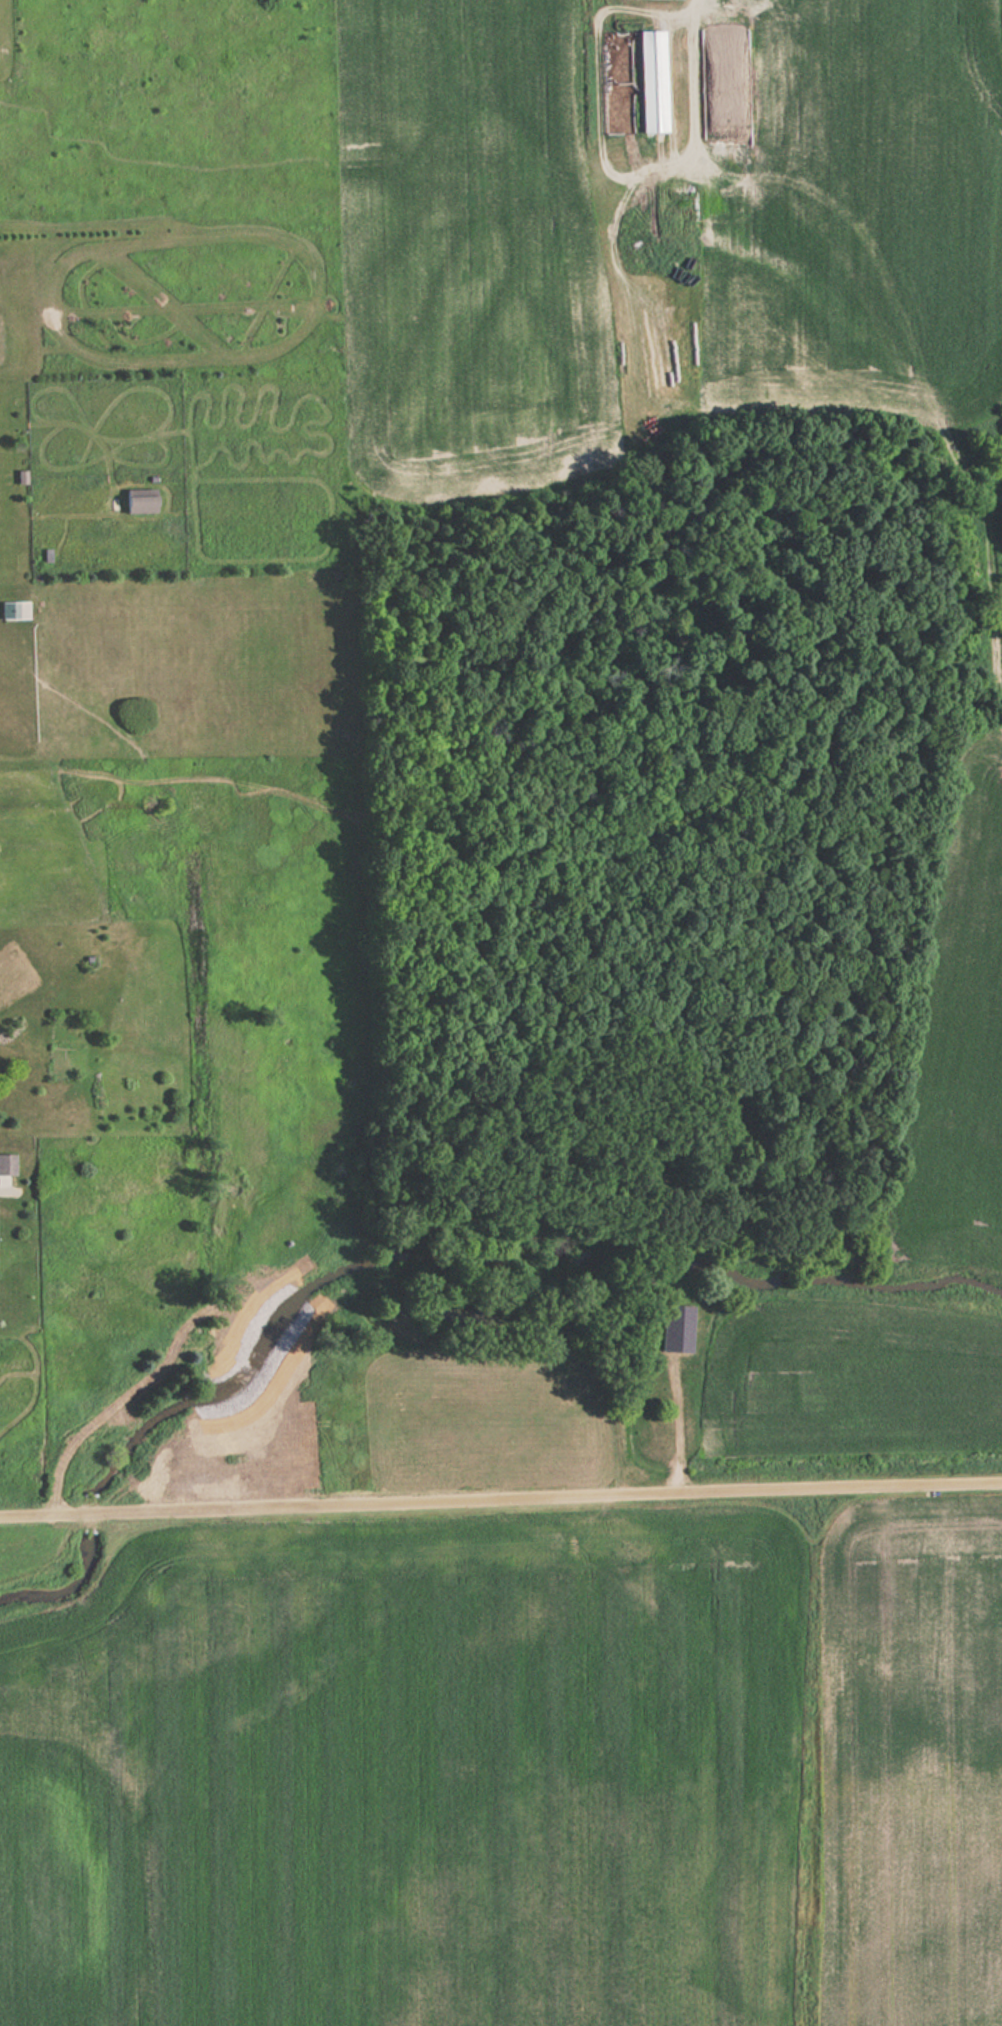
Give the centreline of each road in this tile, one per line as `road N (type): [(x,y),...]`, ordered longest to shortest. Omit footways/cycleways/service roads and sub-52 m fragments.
road 1 (residential): [(0,1511),(1001,1476)]

